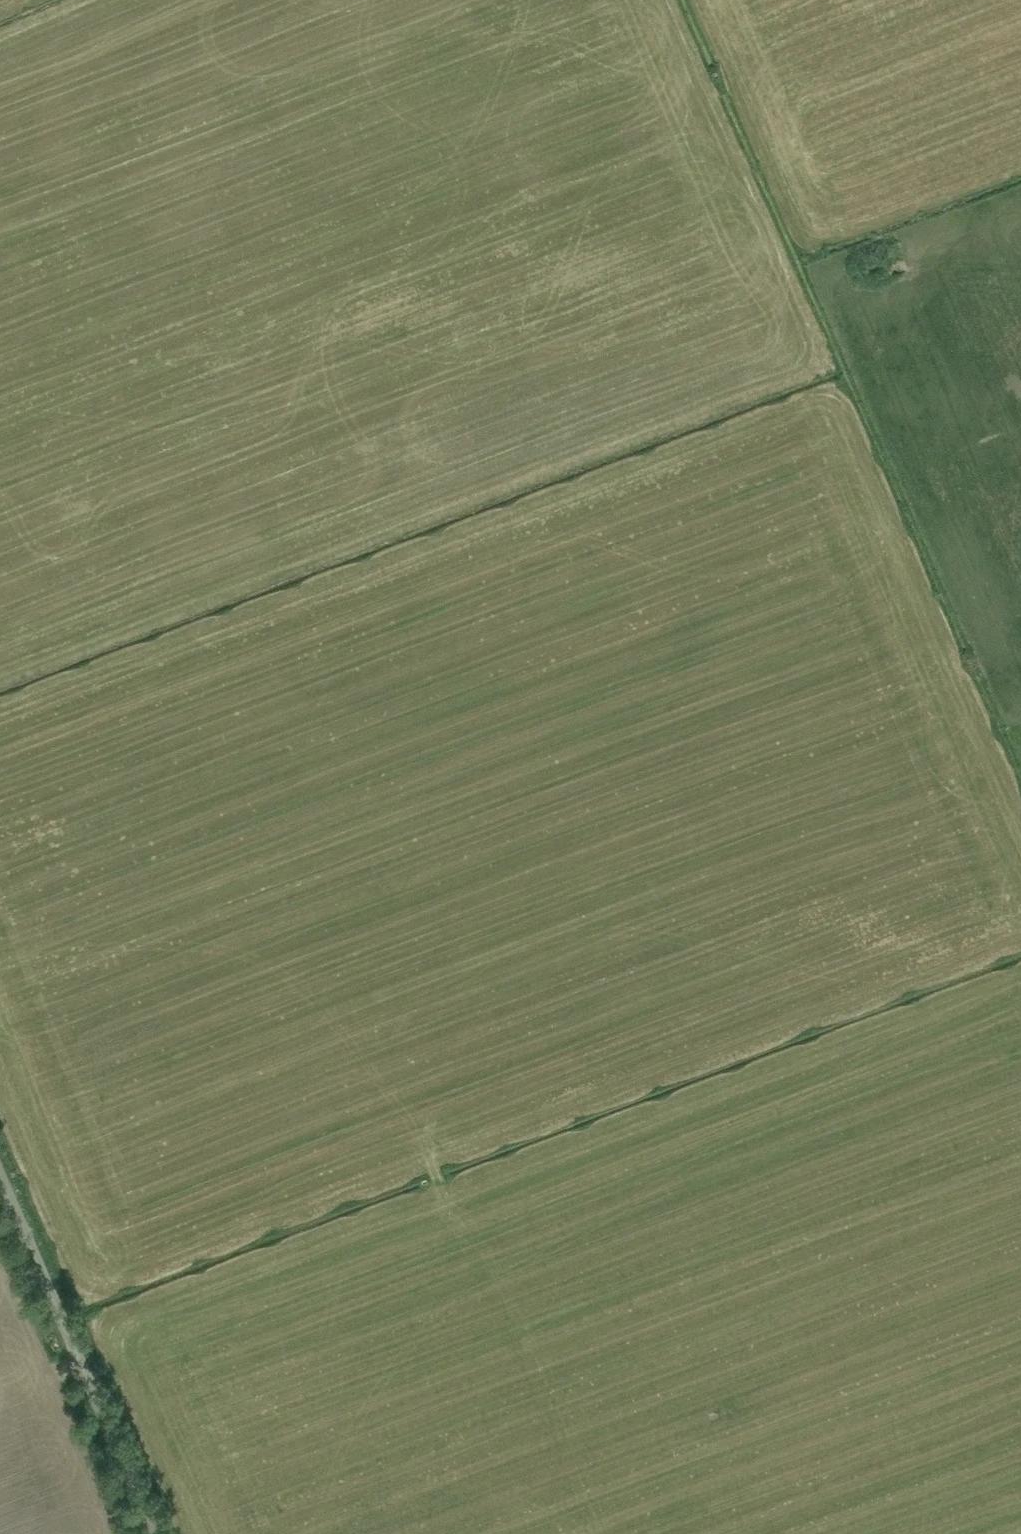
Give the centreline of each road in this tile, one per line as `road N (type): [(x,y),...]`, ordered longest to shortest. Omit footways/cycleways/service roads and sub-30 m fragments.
road 1 (unclassified): [(156,1533),(0,1171)]

